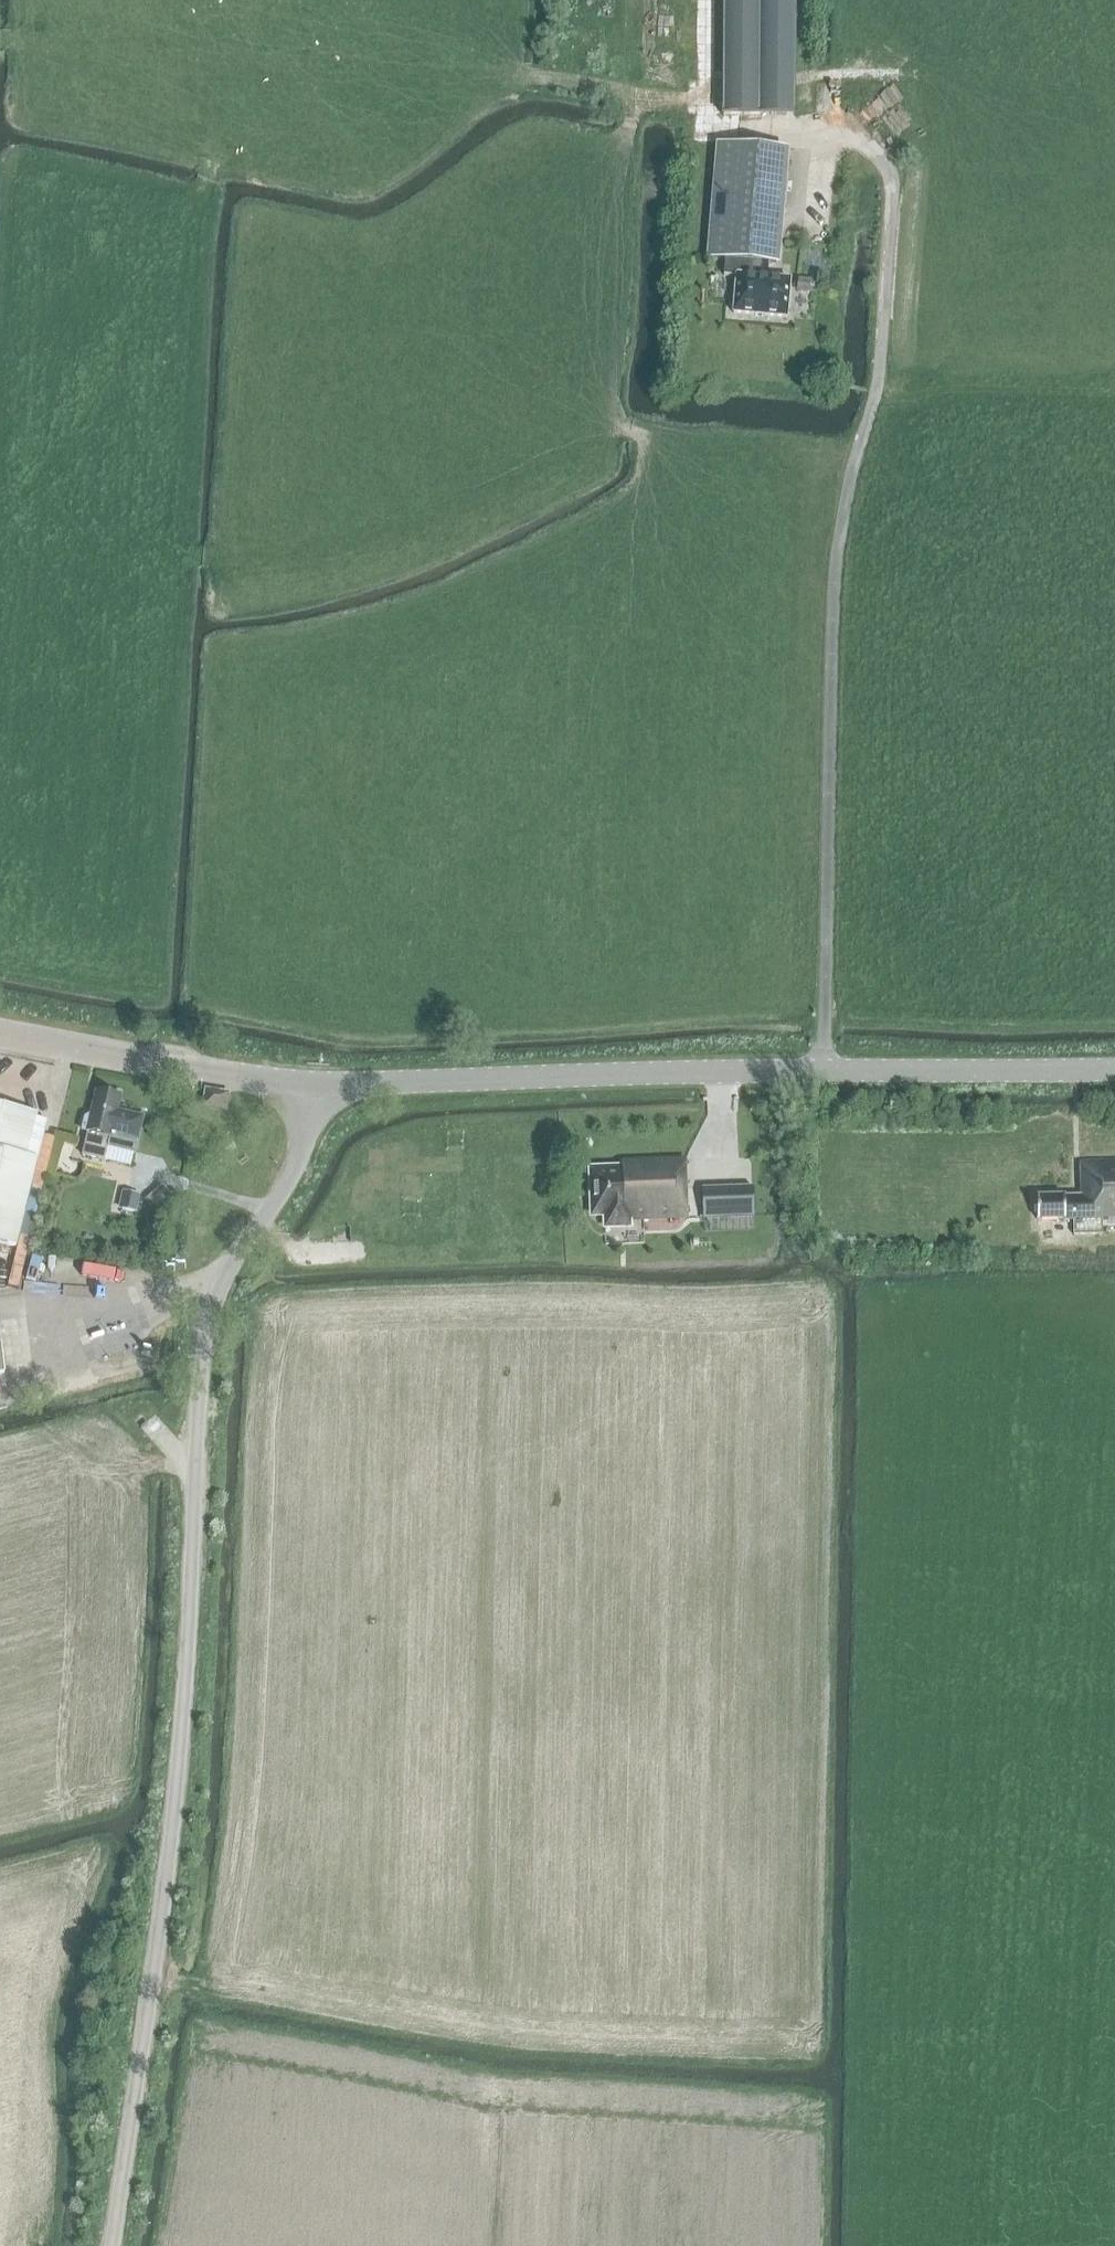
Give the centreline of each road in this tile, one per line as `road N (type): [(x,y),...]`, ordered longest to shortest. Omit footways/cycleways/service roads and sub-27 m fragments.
road 1 (unclassified): [(111,2245),(174,1808),(203,1345),(223,1278),(289,1179),(303,1137),(306,1083)]
road 2 (tertiary): [(306,1083),(822,1071)]
road 3 (tertiary): [(306,1083),(0,1033)]
road 4 (tertiary): [(1114,1070),(822,1071)]

